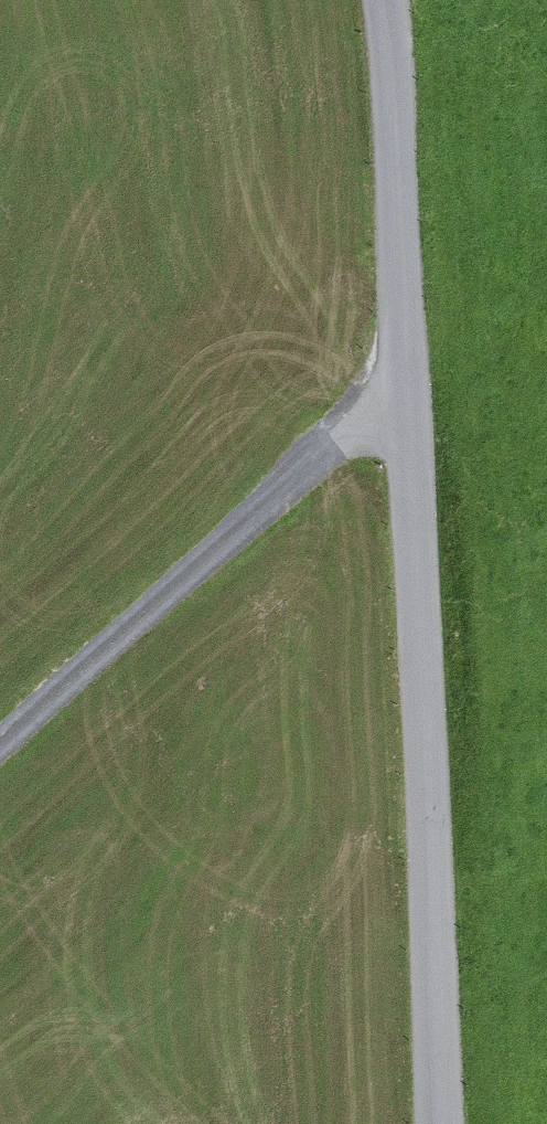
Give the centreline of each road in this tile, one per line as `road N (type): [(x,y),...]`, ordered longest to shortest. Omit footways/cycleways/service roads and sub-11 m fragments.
road 1 (unclassified): [(445,1123),(412,403),(381,0)]
road 2 (track): [(412,403),(367,424),(0,747)]

